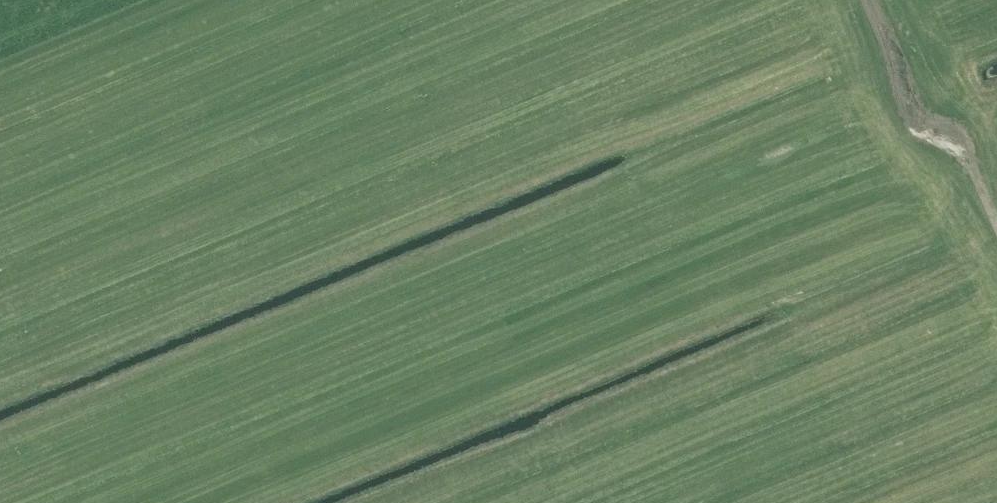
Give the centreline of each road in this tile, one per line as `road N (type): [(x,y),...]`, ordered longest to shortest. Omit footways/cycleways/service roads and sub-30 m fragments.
road 1 (track): [(996,230),(967,160),(916,116),(869,0)]

